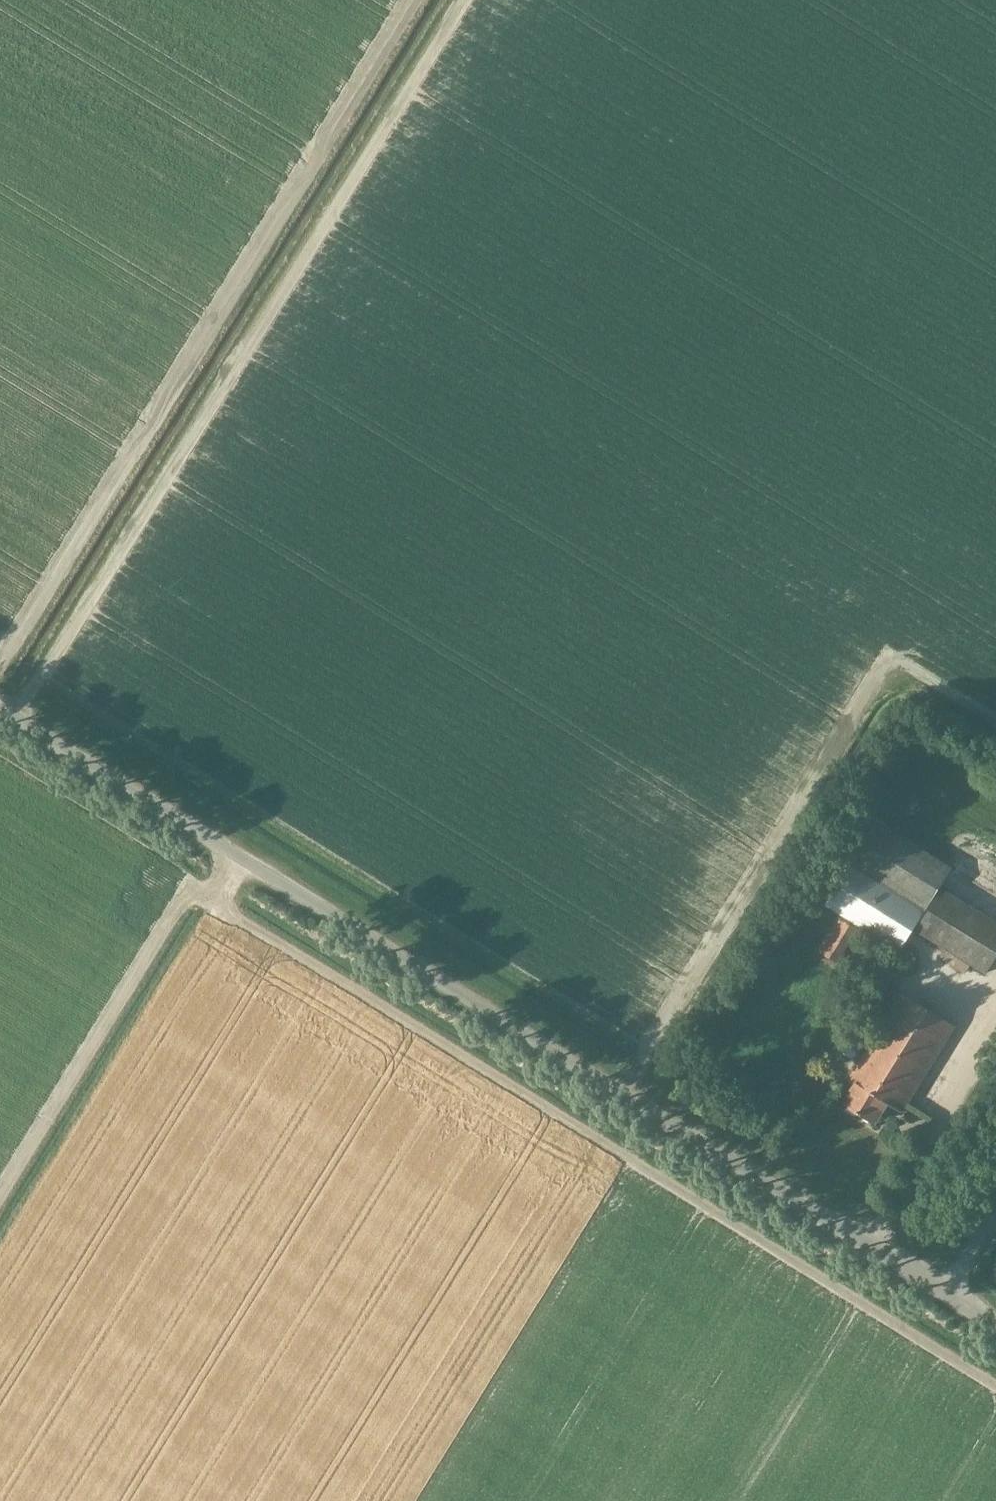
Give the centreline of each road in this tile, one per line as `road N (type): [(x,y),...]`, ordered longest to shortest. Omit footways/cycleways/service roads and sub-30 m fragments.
road 1 (unclassified): [(995,1325),(0,709)]

